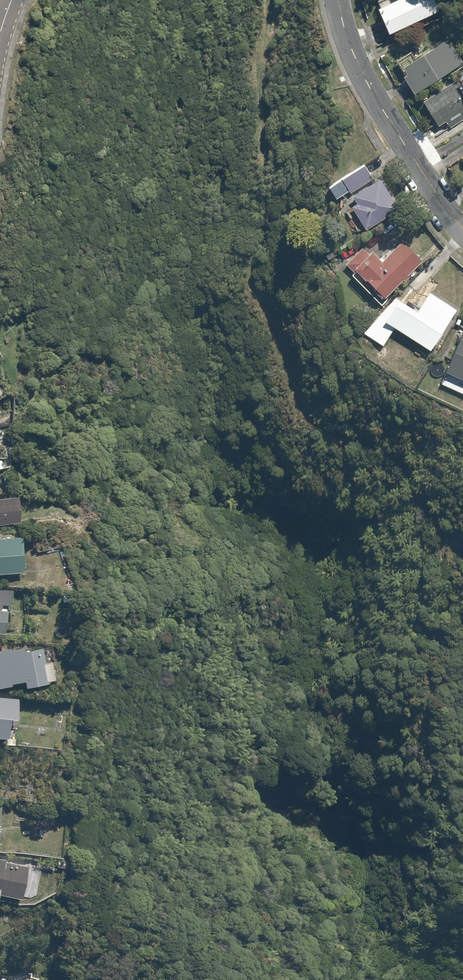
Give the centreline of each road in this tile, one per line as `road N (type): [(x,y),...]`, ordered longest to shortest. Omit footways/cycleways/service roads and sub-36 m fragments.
road 1 (residential): [(337,0),(363,78),(462,233)]

